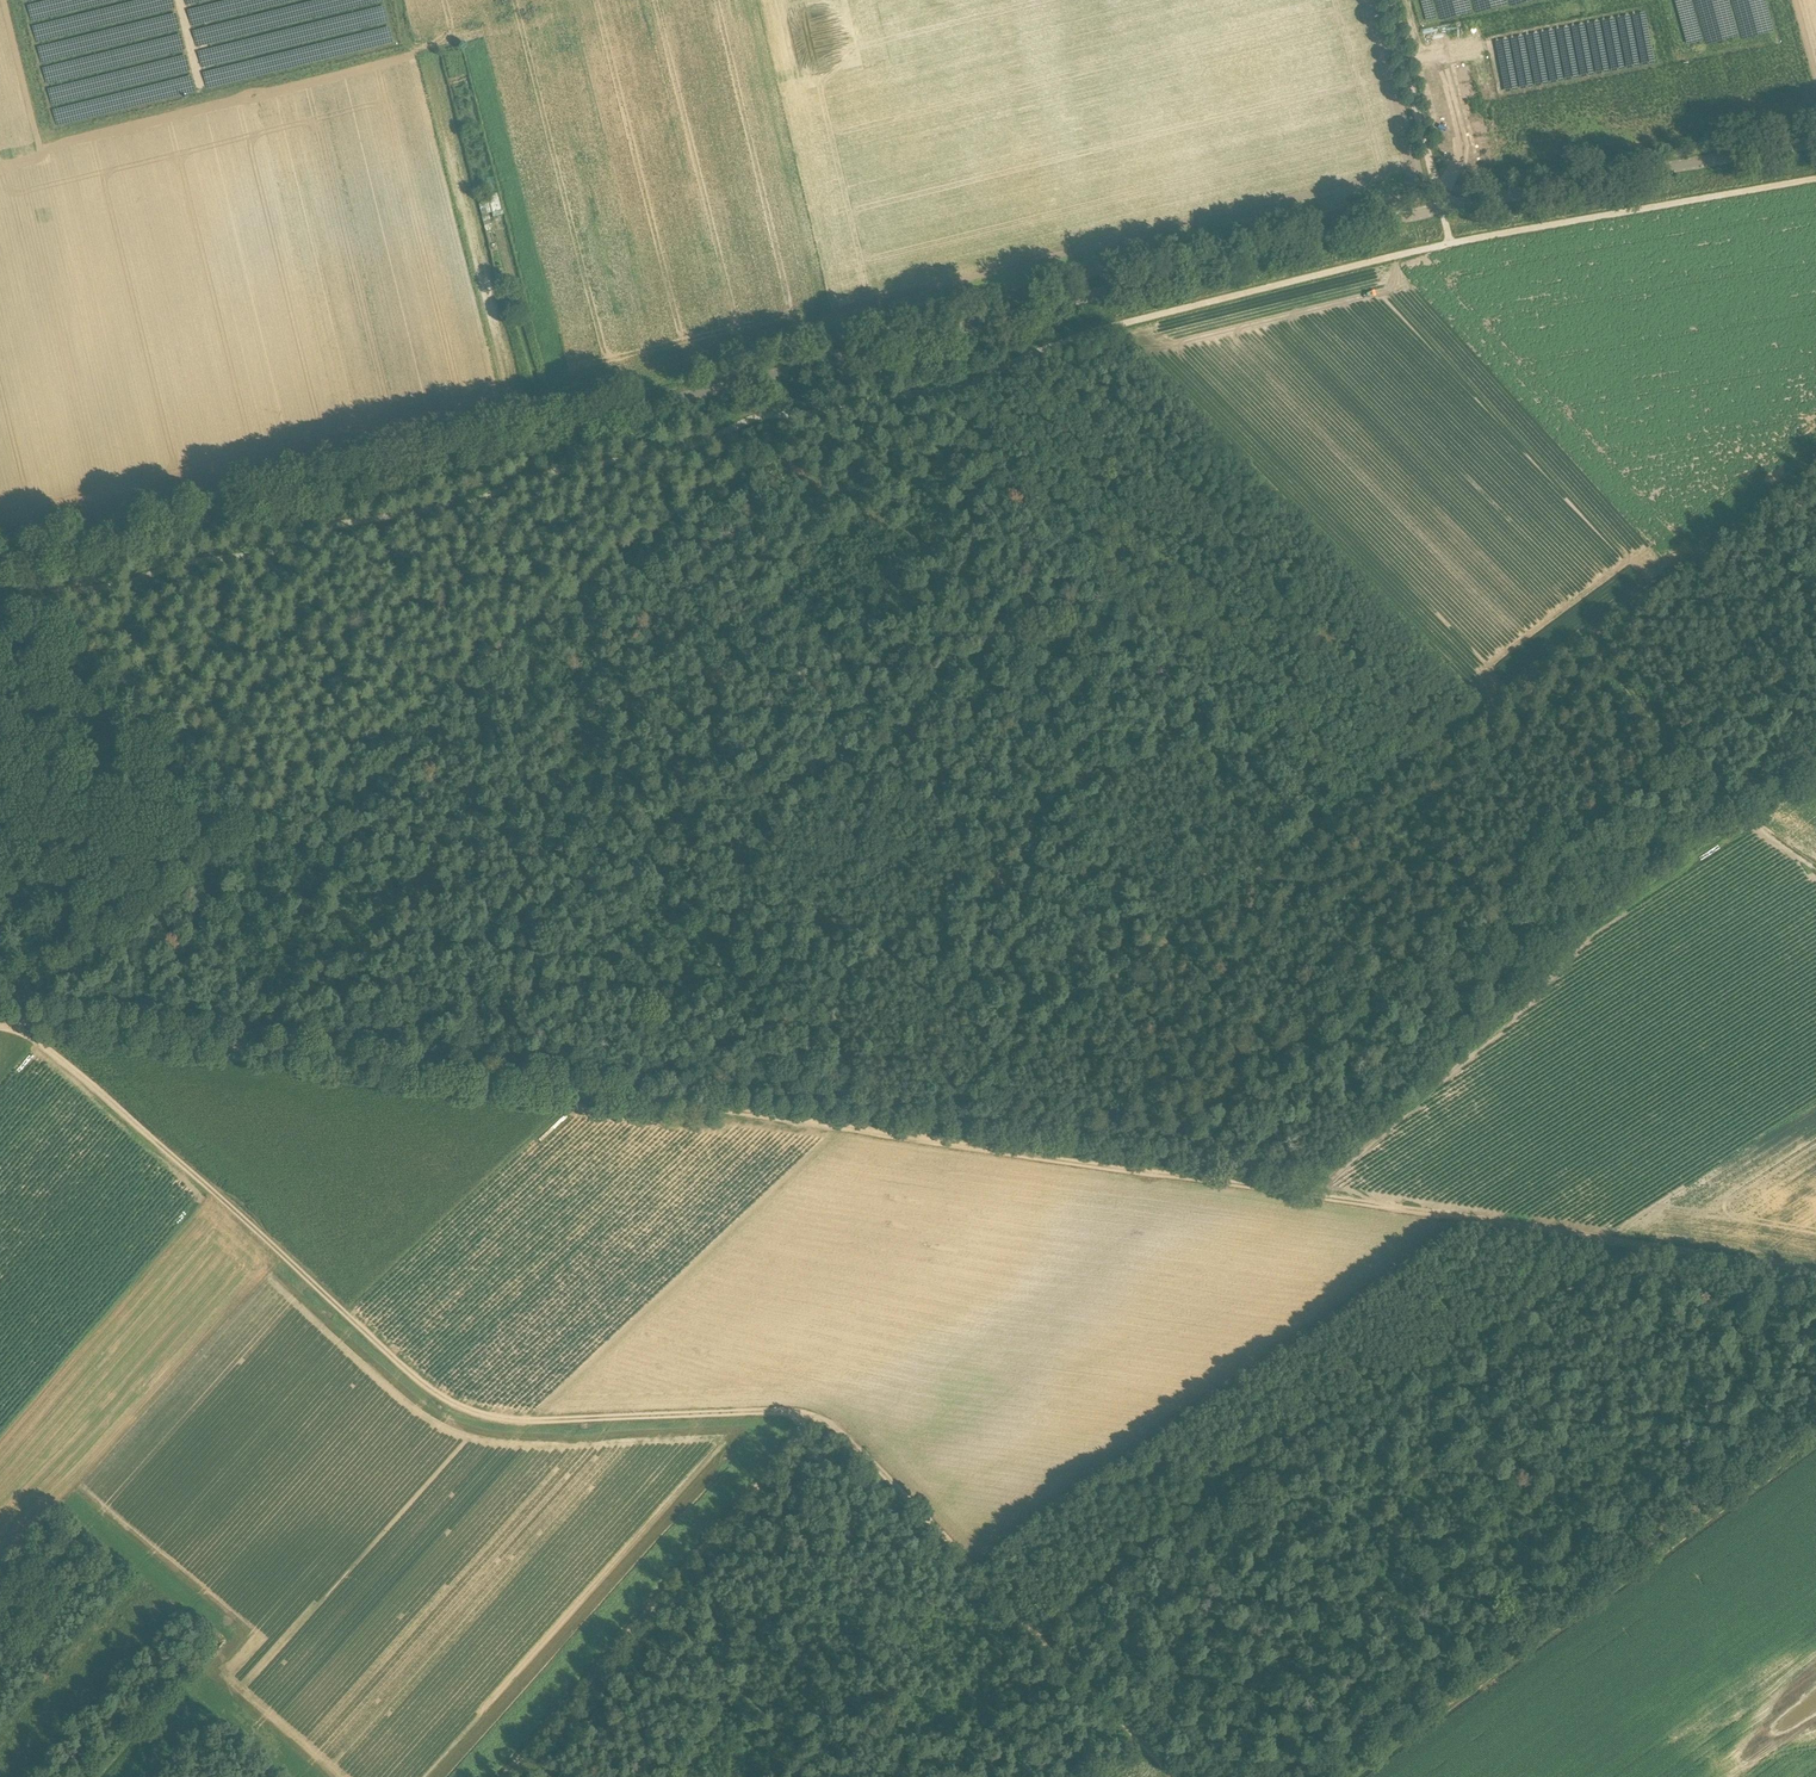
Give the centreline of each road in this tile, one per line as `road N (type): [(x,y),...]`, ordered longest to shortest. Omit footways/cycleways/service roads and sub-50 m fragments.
road 1 (tertiary): [(0,566),(1442,207)]
road 2 (track): [(22,1026),(446,1405),(484,1420),(822,1416)]
road 3 (track): [(22,1026),(908,1135)]
road 4 (track): [(908,1135),(1632,1246)]
road 5 (track): [(1034,1630),(1302,1432),(1632,1246)]
road 6 (track): [(1335,816),(1815,463)]
road 7 (track): [(518,1776),(822,1416)]
road 8 (track): [(1004,1061),(1335,816)]
road 9 (track): [(1068,812),(1172,734),(1200,677),(1335,816)]
road 10 (tertiary): [(1442,207),(1815,142)]
road 11 (track): [(1815,868),(1748,817),(1576,638)]
road 12 (track): [(822,1416),(1034,1630)]
road 13 (track): [(0,739),(37,998),(22,1026)]
road 14 (track): [(656,1613),(826,1776)]
road 15 (unclassified): [(1442,207),(1388,0)]
road 16 (track): [(1632,1246),(1815,1274)]
road 17 (track): [(1034,1630),(1144,1743)]
road 18 (track): [(908,1135),(1004,1061)]

